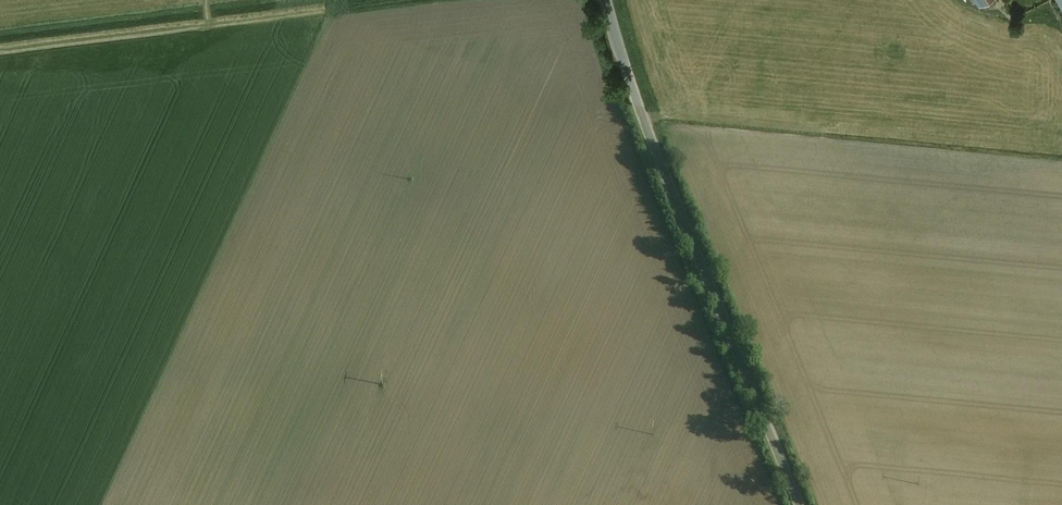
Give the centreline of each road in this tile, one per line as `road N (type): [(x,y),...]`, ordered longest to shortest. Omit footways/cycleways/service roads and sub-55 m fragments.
road 1 (unclassified): [(605,0),(805,504)]

